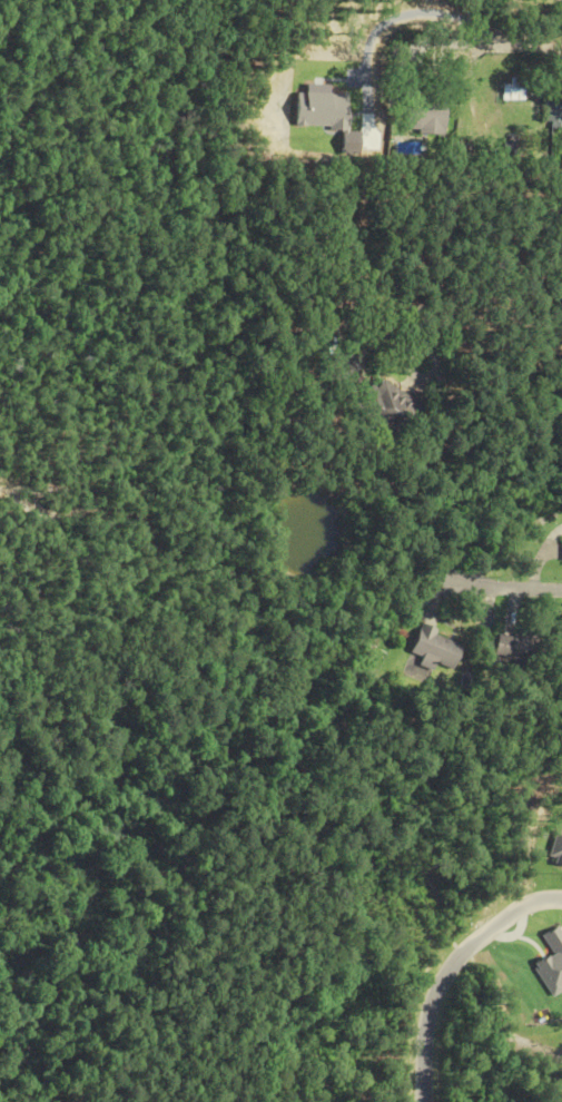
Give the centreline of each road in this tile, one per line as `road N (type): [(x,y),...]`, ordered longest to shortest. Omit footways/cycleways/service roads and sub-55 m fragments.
road 1 (residential): [(561,903),(515,908),(448,966),(422,1043),(421,1101)]

